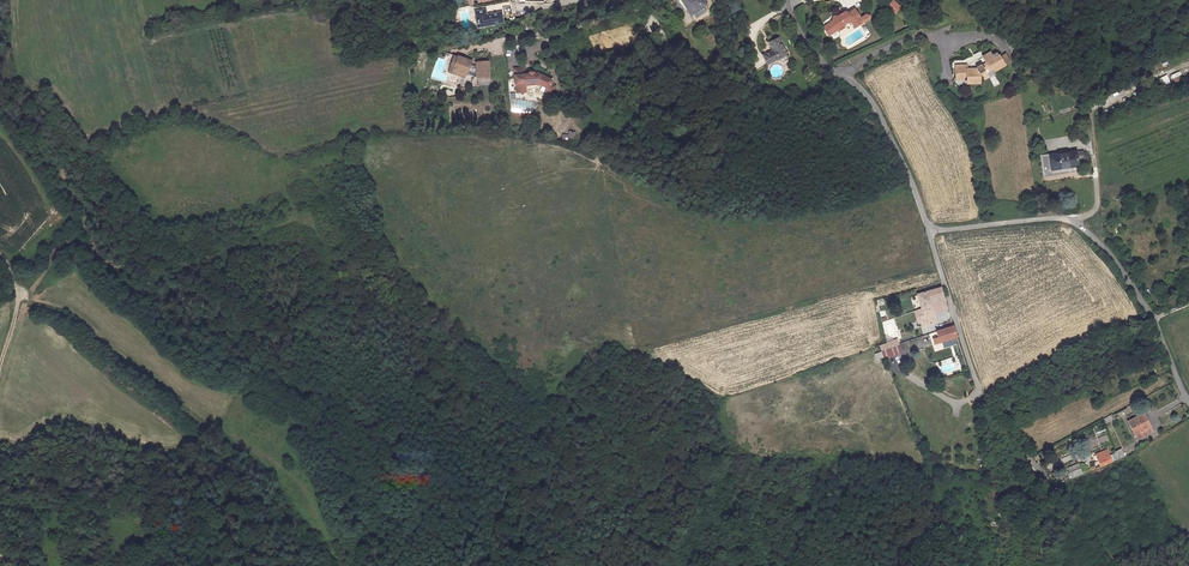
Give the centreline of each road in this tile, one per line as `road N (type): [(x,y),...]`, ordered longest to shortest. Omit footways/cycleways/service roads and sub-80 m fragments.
road 1 (track): [(20,292),(79,326),(215,433),(273,485),(335,565)]
road 2 (track): [(684,502),(764,500),(924,474),(1002,493),(1040,471)]
road 3 (unclassified): [(928,229),(1075,222),(1154,319),(1188,402)]
road 4 (residential): [(928,229),(980,397),(1055,488)]
road 5 (unclassified): [(928,229),(867,94),(827,67),(800,34),(788,0)]
road 6 (track): [(276,154),(239,129),(166,103),(141,0)]
road 7 (track): [(9,264),(48,212),(45,195),(0,135)]

